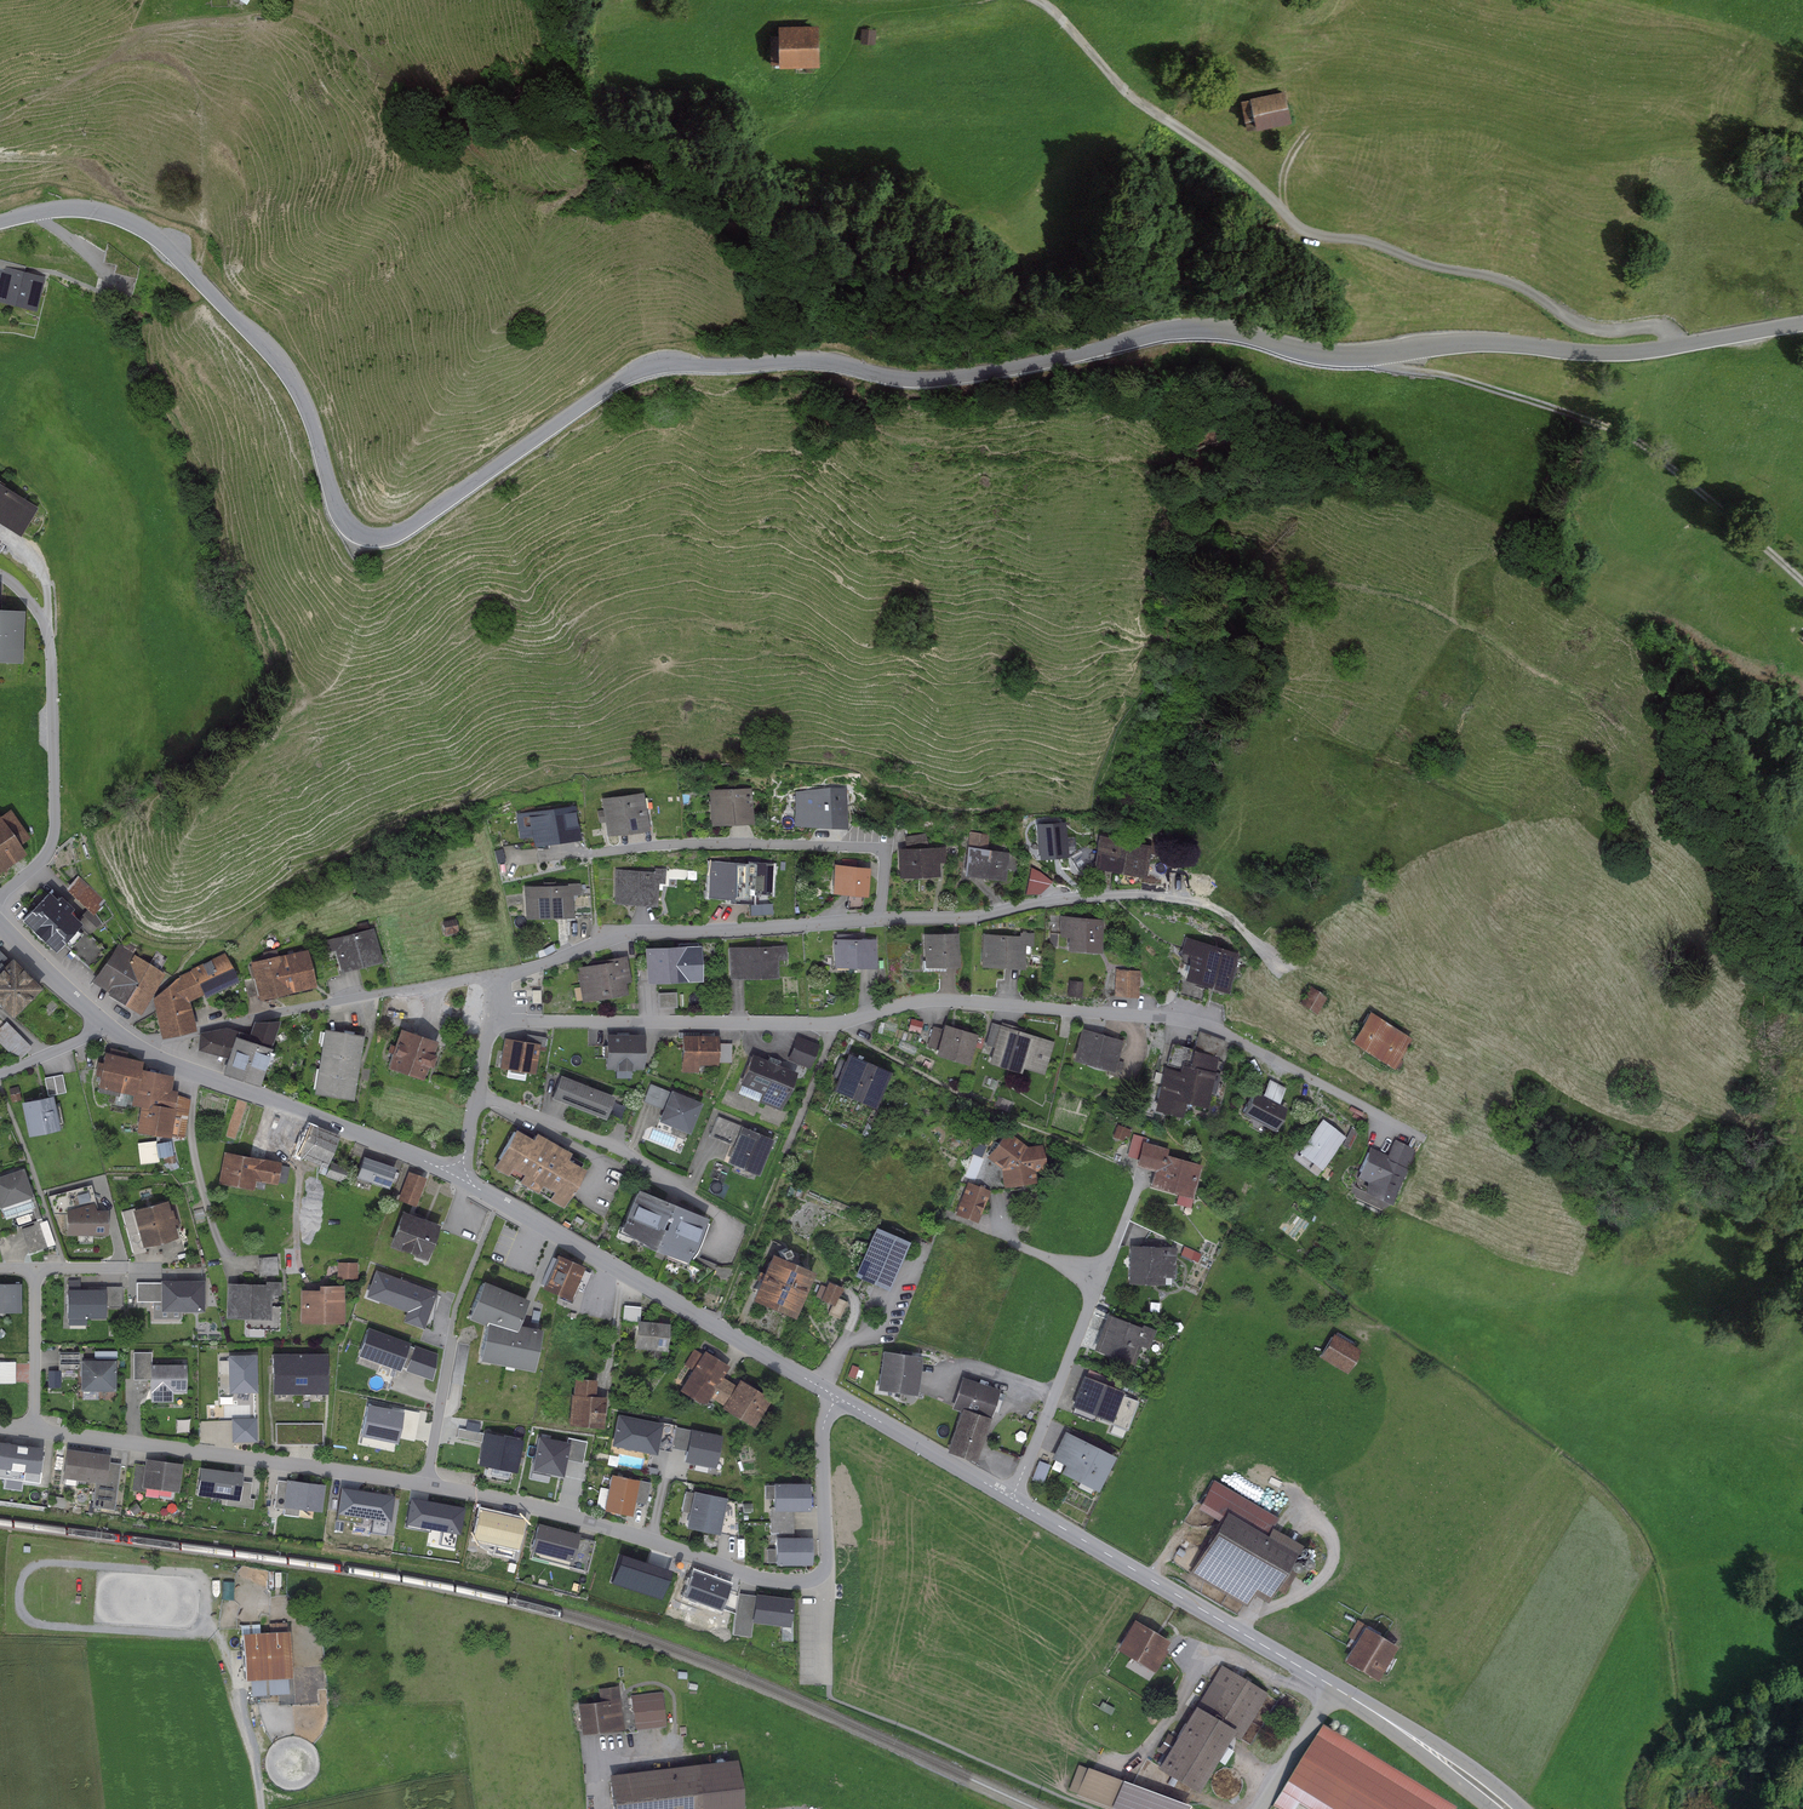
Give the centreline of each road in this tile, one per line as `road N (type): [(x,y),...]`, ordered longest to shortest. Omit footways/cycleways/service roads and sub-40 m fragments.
road 1 (tertiary): [(0,222),(98,210),(169,248),(283,365),(312,419),(345,520),(374,537),(408,529),(623,379),(664,365),(809,360),(938,379),(1190,327),(1337,356),(1451,343),(1644,351),(1802,324)]
road 2 (residential): [(838,1397),(823,1435),(828,1558),(818,1576),(794,1582),(564,1515),(426,1485),(0,1426)]
road 3 (residential): [(490,1021),(832,1023),(935,999),(1173,1018),(1229,1035),(1421,1138)]
road 4 (tertiary): [(1511,1808),(1360,1703),(838,1397)]
road 5 (track): [(1036,0),(1064,20),(1131,96),(1253,180),(1313,234),(1513,283),(1588,327),(1666,328),(1676,346)]
road 6 (residential): [(503,974),(633,932),(966,917),(1107,894),(1209,905)]
road 7 (track): [(1395,352),(1400,367),(1453,376),(1628,434),(1802,581)]
road 8 (tertiary): [(838,1397),(456,1175)]
road 9 (tertiary): [(456,1175),(146,1052),(100,1021)]
road 10 (residential): [(0,896),(40,863),(56,819),(49,642),(31,603),(0,574)]
road 11 (track): [(232,1266),(210,1220),(194,1152),(198,1074)]
road 12 (track): [(275,1101),(260,1146),(299,1169),(299,1265)]
road 13 (track): [(1239,1632),(1252,1614),(1305,1591),(1330,1569),(1327,1531),(1301,1506)]
road 14 (track): [(219,1637),(264,1808)]
road 15 (residential): [(490,1021),(456,1175)]
road 16 (track): [(1335,1688),(1260,1808)]
road 17 (tertiary): [(100,1021),(0,922)]

